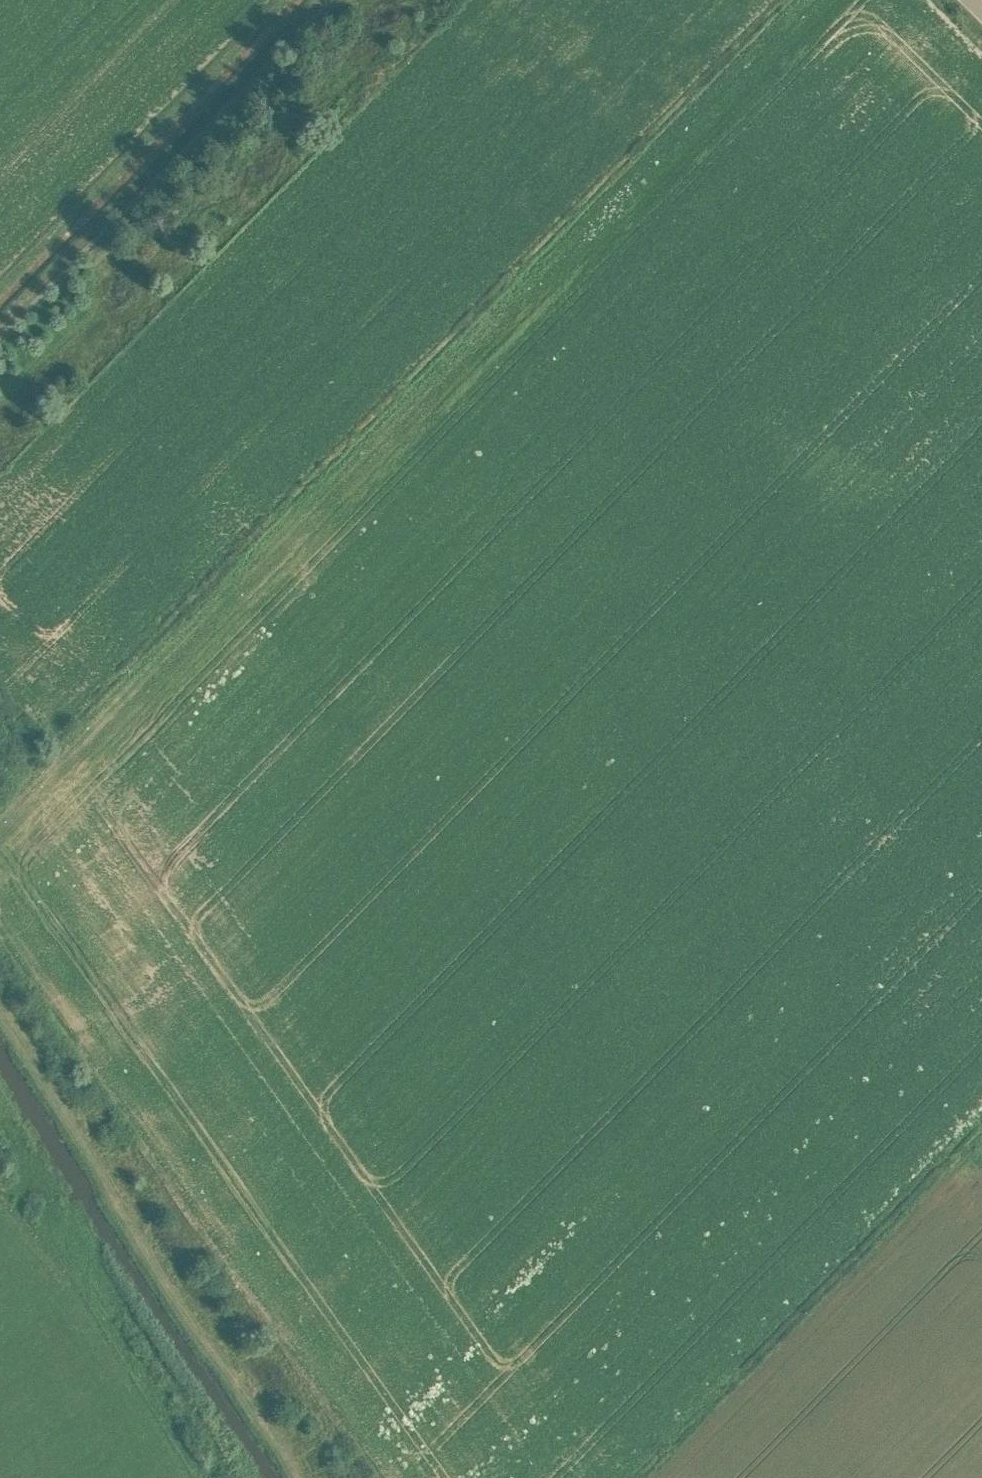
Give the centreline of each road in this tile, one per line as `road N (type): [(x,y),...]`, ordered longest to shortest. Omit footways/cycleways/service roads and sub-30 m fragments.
road 1 (track): [(298,1477),(0,1018)]

